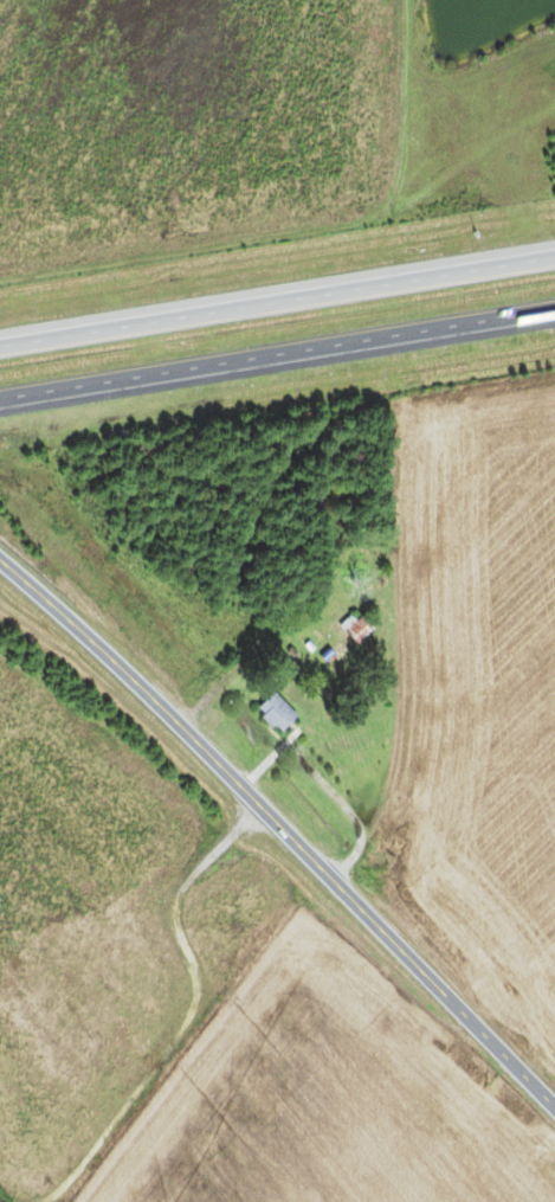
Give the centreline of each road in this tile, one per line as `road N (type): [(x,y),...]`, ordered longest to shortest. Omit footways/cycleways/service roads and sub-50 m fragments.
road 1 (residential): [(554,1106),(189,733),(0,560)]
road 2 (motorway): [(554,241),(0,331)]
road 3 (motorway): [(0,403),(554,313)]
road 4 (track): [(259,804),(202,855),(175,896),(180,947),(193,978),(185,1018),(101,1150),(37,1201)]

